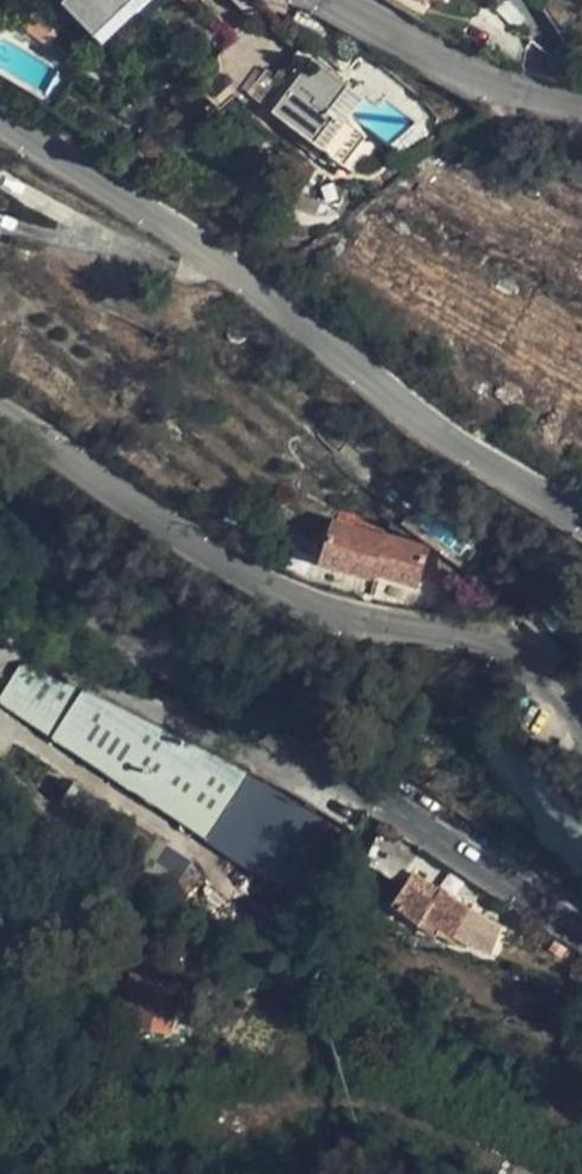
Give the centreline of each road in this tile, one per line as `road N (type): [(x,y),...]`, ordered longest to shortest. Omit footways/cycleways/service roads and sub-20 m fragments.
road 1 (tertiary): [(581,937),(228,710),(0,518)]
road 2 (tertiary): [(581,523),(433,431),(224,263),(0,122)]
road 3 (tertiary): [(0,425),(231,575),(306,605),(496,644),(537,668),(581,725)]
road 4 (tertiary): [(311,0),(472,83),(581,108)]

